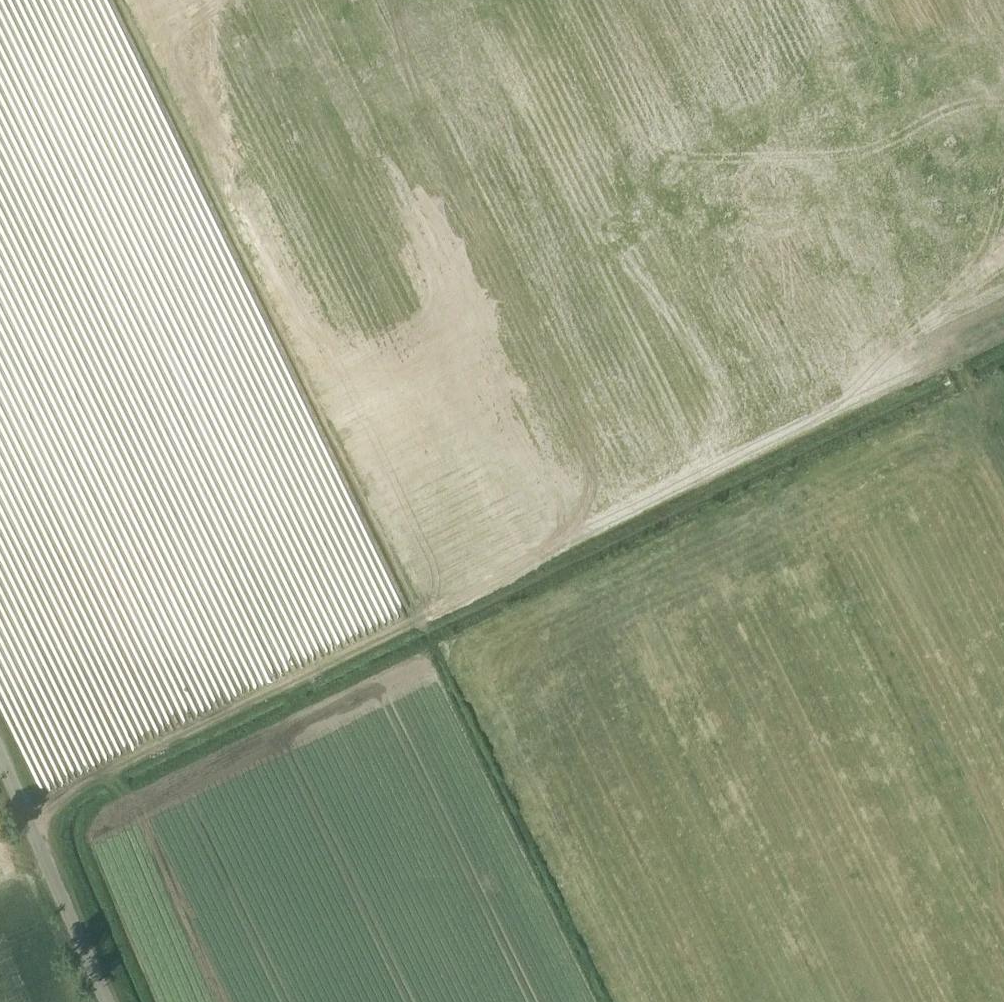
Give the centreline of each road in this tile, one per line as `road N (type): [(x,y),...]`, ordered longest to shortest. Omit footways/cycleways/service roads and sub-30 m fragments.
road 1 (unclassified): [(115,1001),(0,740)]

